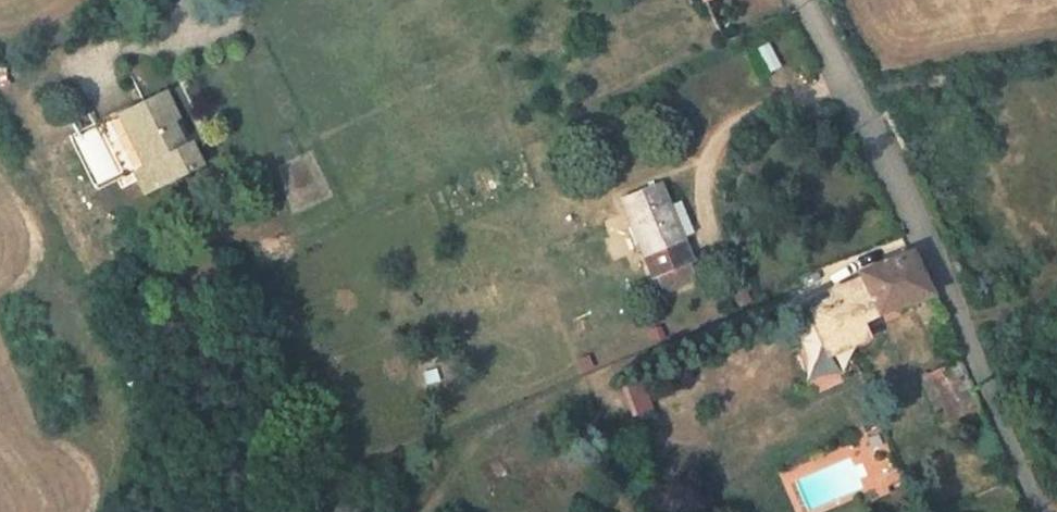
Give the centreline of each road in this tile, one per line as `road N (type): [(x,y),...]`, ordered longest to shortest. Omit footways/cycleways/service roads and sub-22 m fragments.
road 1 (unclassified): [(813,0),(1049,511)]

